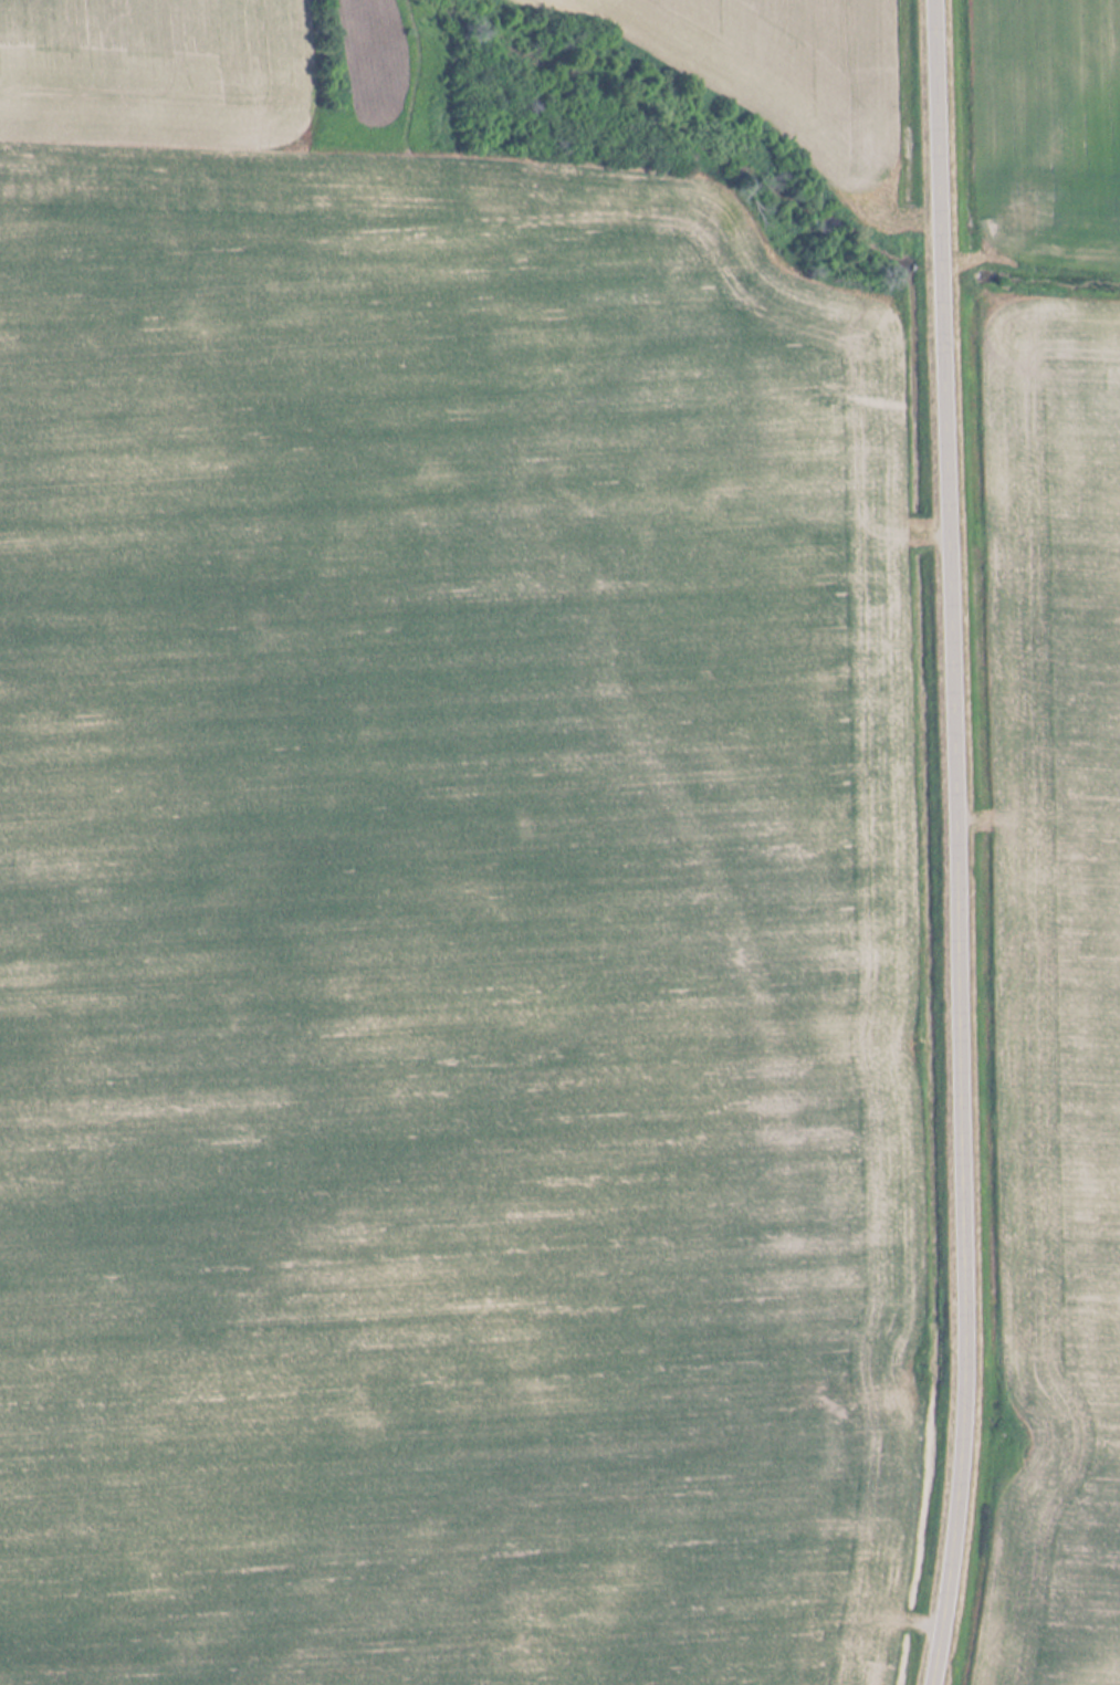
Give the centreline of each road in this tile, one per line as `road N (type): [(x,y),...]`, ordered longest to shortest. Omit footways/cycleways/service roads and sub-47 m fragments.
road 1 (residential): [(928,0),(963,1290),(959,1477),(929,1684)]

